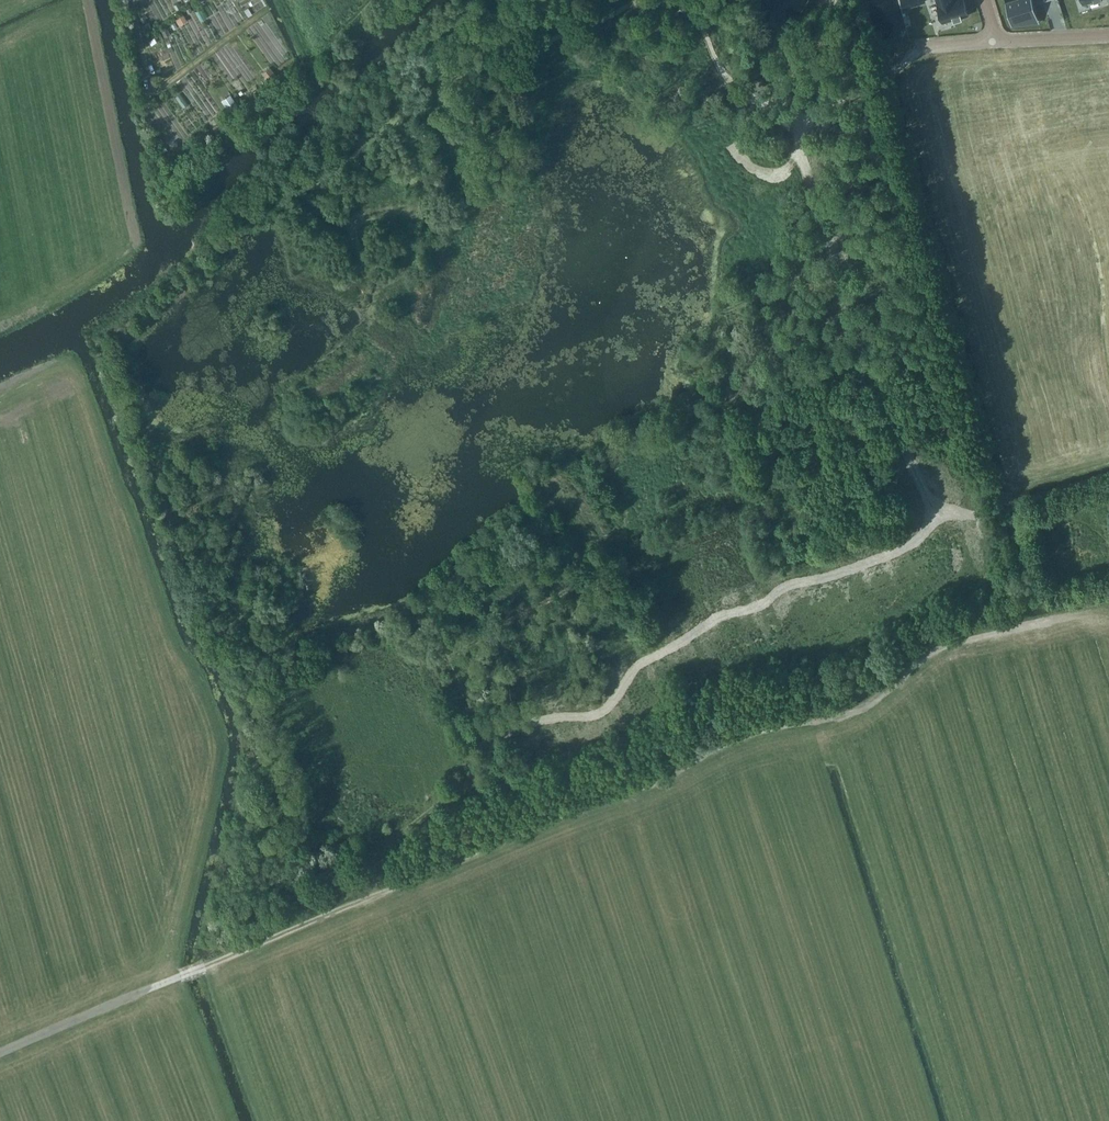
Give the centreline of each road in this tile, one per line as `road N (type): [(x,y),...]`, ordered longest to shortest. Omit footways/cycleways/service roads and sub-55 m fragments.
road 1 (track): [(0,1053),(665,778),(757,731),(852,713),(935,651),(1054,620)]
road 2 (track): [(374,895),(384,847),(464,785),(496,741),(534,722),(596,716),(638,666),(713,621),(758,607),(791,585),(908,548),(922,536),(929,505),(854,337),(797,156)]
road 3 (track): [(732,146),(762,172),(782,173),(800,138),(796,124),(725,78),(696,15),(648,0)]
road 4 (track): [(922,45),(796,124)]
road 5 (track): [(647,0),(527,46)]

